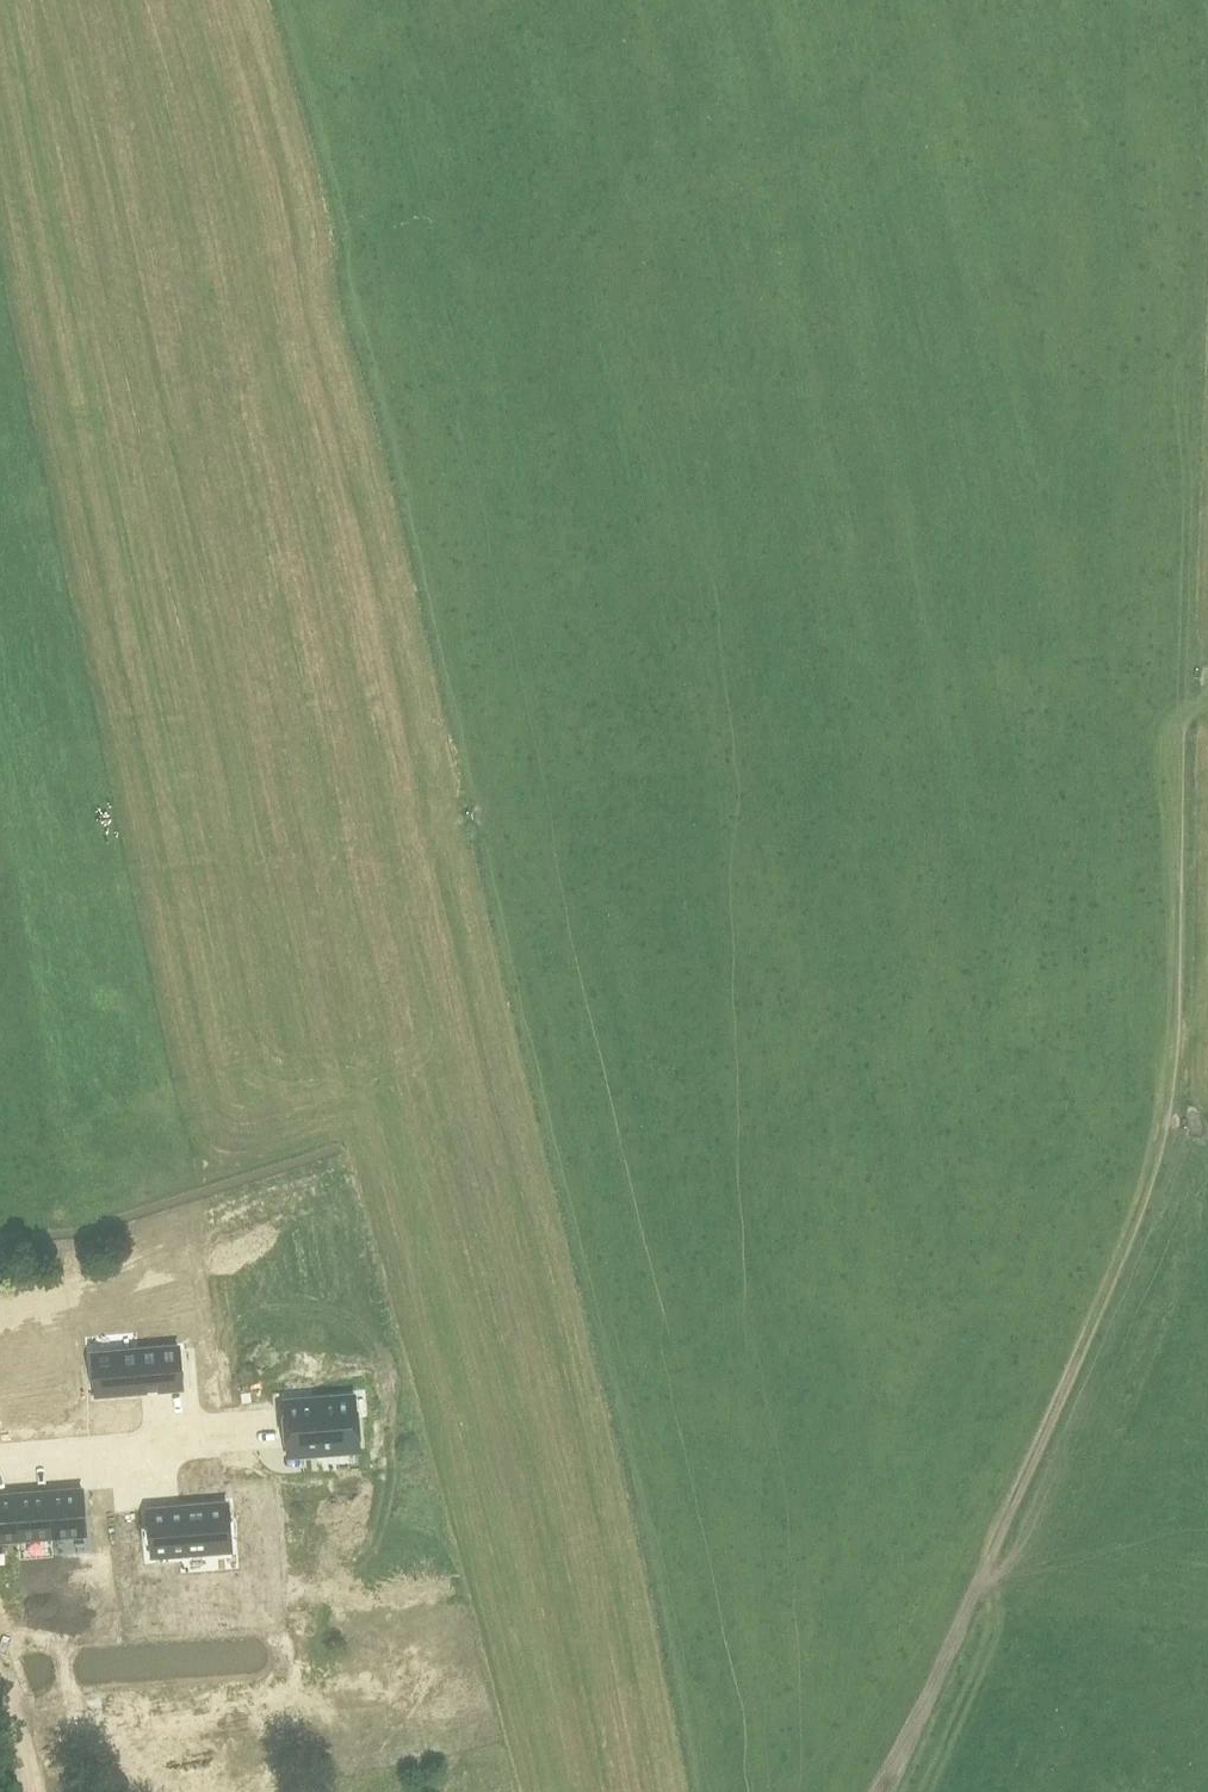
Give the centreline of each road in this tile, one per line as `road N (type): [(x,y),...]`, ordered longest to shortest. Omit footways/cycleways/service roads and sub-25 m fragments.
road 1 (track): [(1191,0),(1170,1088),(1120,1245),(887,1791)]

